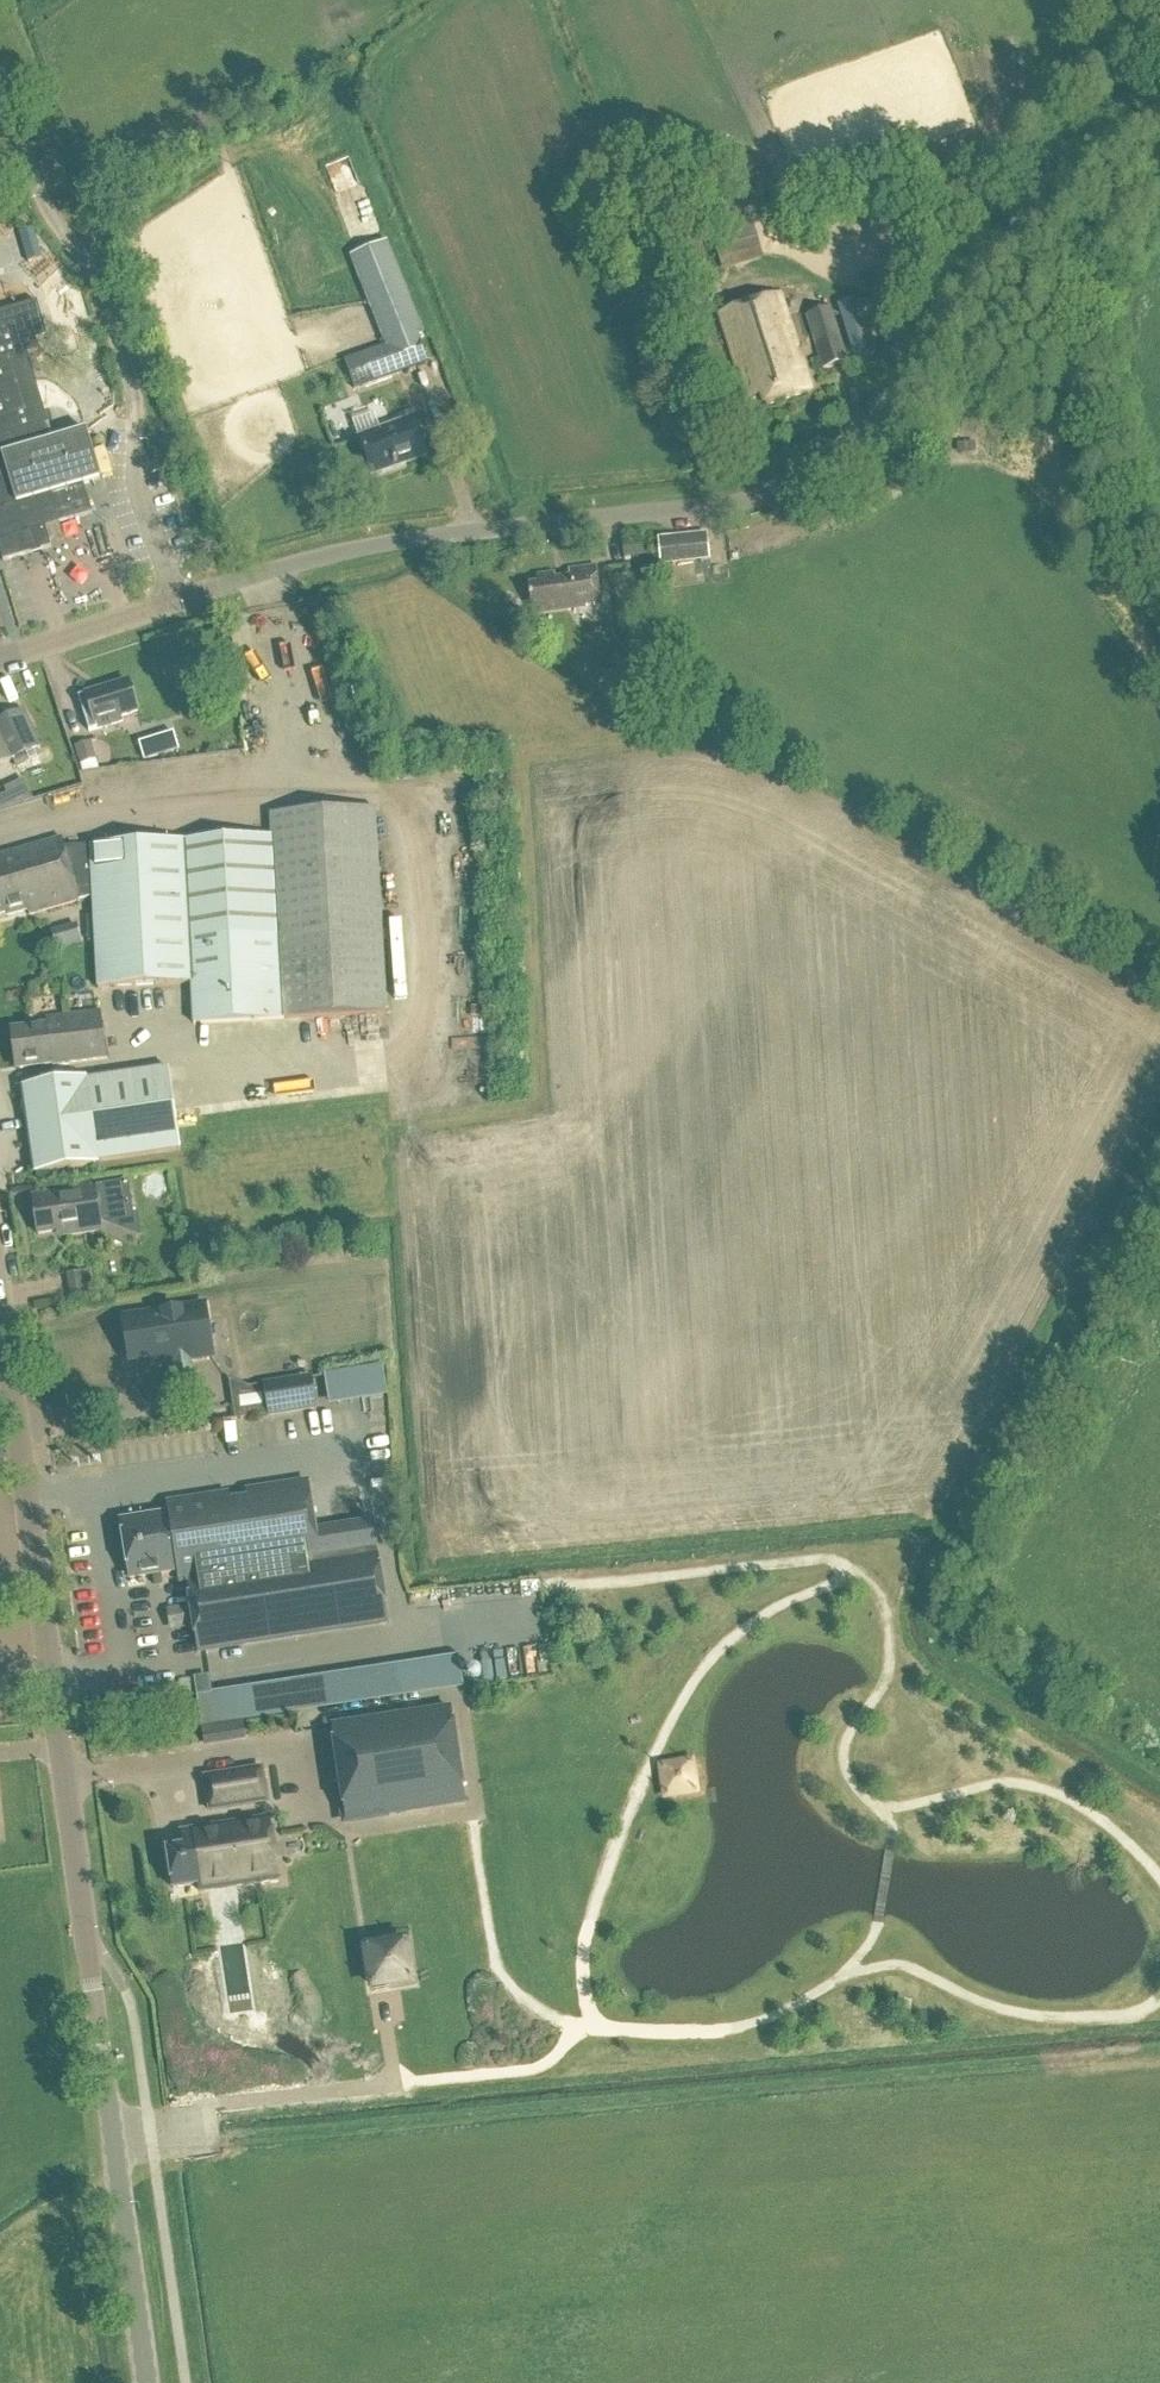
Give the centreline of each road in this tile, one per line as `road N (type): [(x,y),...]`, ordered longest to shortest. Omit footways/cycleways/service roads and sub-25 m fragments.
road 1 (unclassified): [(1159,121),(1094,150),(1051,188),(872,429),(817,477),(766,500),(335,556),(177,601)]
road 2 (tertiary): [(146,2382),(0,1291)]
road 3 (track): [(1159,1184),(936,1597),(940,1631),(1159,1770)]
road 4 (residential): [(177,601),(134,478),(136,394),(91,270),(42,197),(0,91)]
road 5 (unclassified): [(0,662),(177,601)]
road 6 (track): [(1051,188),(1103,218),(1152,259)]

